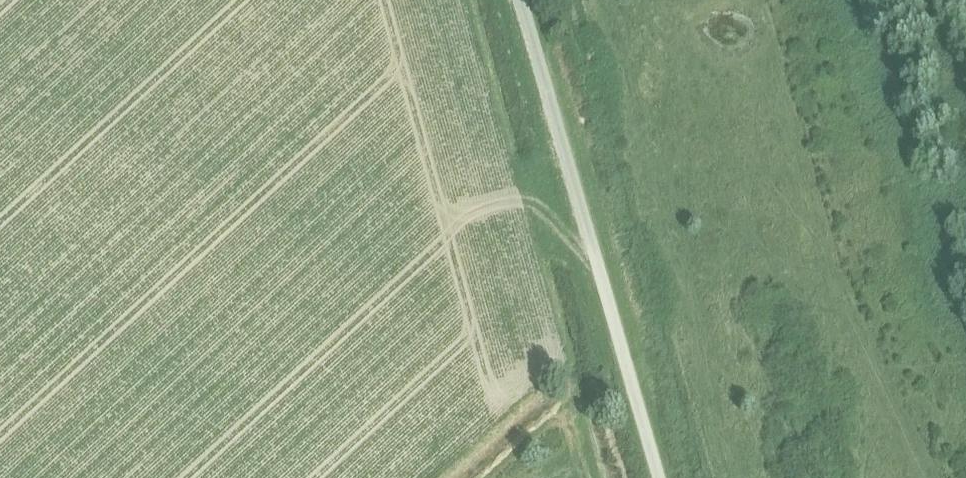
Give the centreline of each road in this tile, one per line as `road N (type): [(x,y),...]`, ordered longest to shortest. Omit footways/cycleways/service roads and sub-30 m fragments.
road 1 (unclassified): [(661,477),(523,0)]

